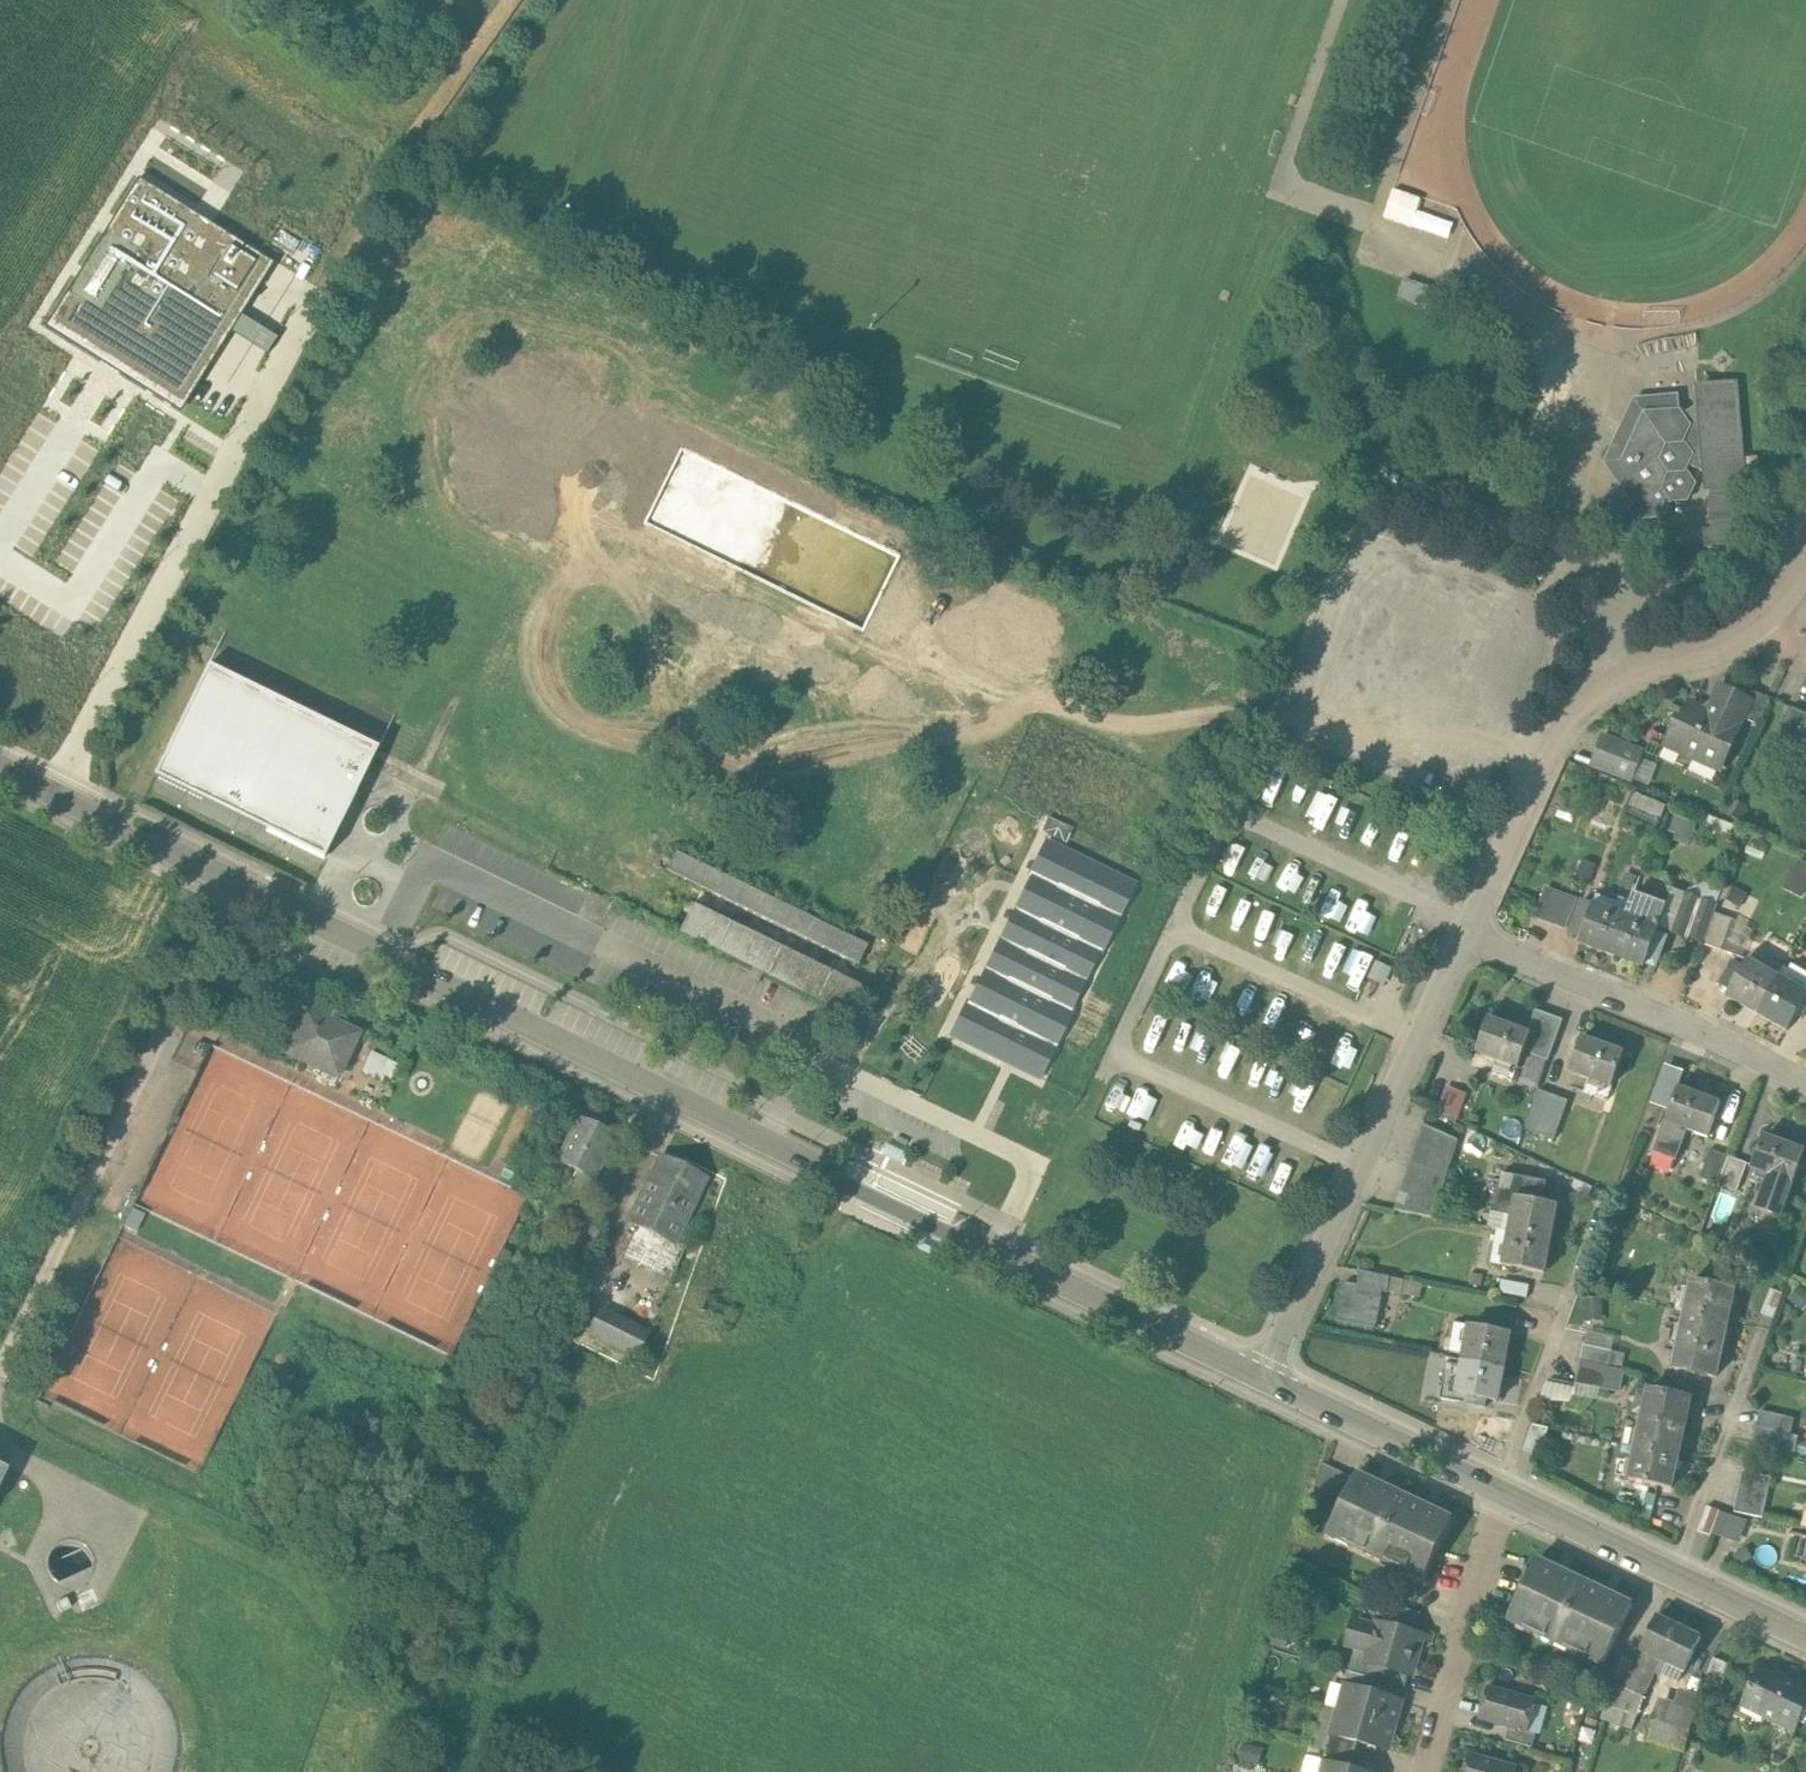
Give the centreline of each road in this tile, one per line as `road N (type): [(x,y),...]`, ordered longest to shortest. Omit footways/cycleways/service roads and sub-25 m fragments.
road 1 (residential): [(249,888),(996,1250)]
road 2 (residential): [(0,1361),(249,888)]
road 3 (residential): [(1262,1372),(1462,930)]
road 4 (residential): [(1462,930),(1551,738),(1579,697),(1623,669),(1713,645),(1766,617)]
road 5 (residential): [(1805,1077),(1462,930)]
road 6 (residential): [(1150,935),(996,1250)]
road 7 (residential): [(996,1250),(1262,1372)]
road 8 (residential): [(1426,1771),(1502,1492)]
road 9 (residential): [(0,765),(249,888)]
road 10 (residential): [(1262,1372),(1502,1492)]
road 11 (residential): [(1585,1251),(1502,1492)]
road 12 (residential): [(1758,1342),(1673,1576)]
road 13 (residential): [(1502,1492),(1673,1576)]
road 14 (residential): [(1673,1576),(1805,1639)]

